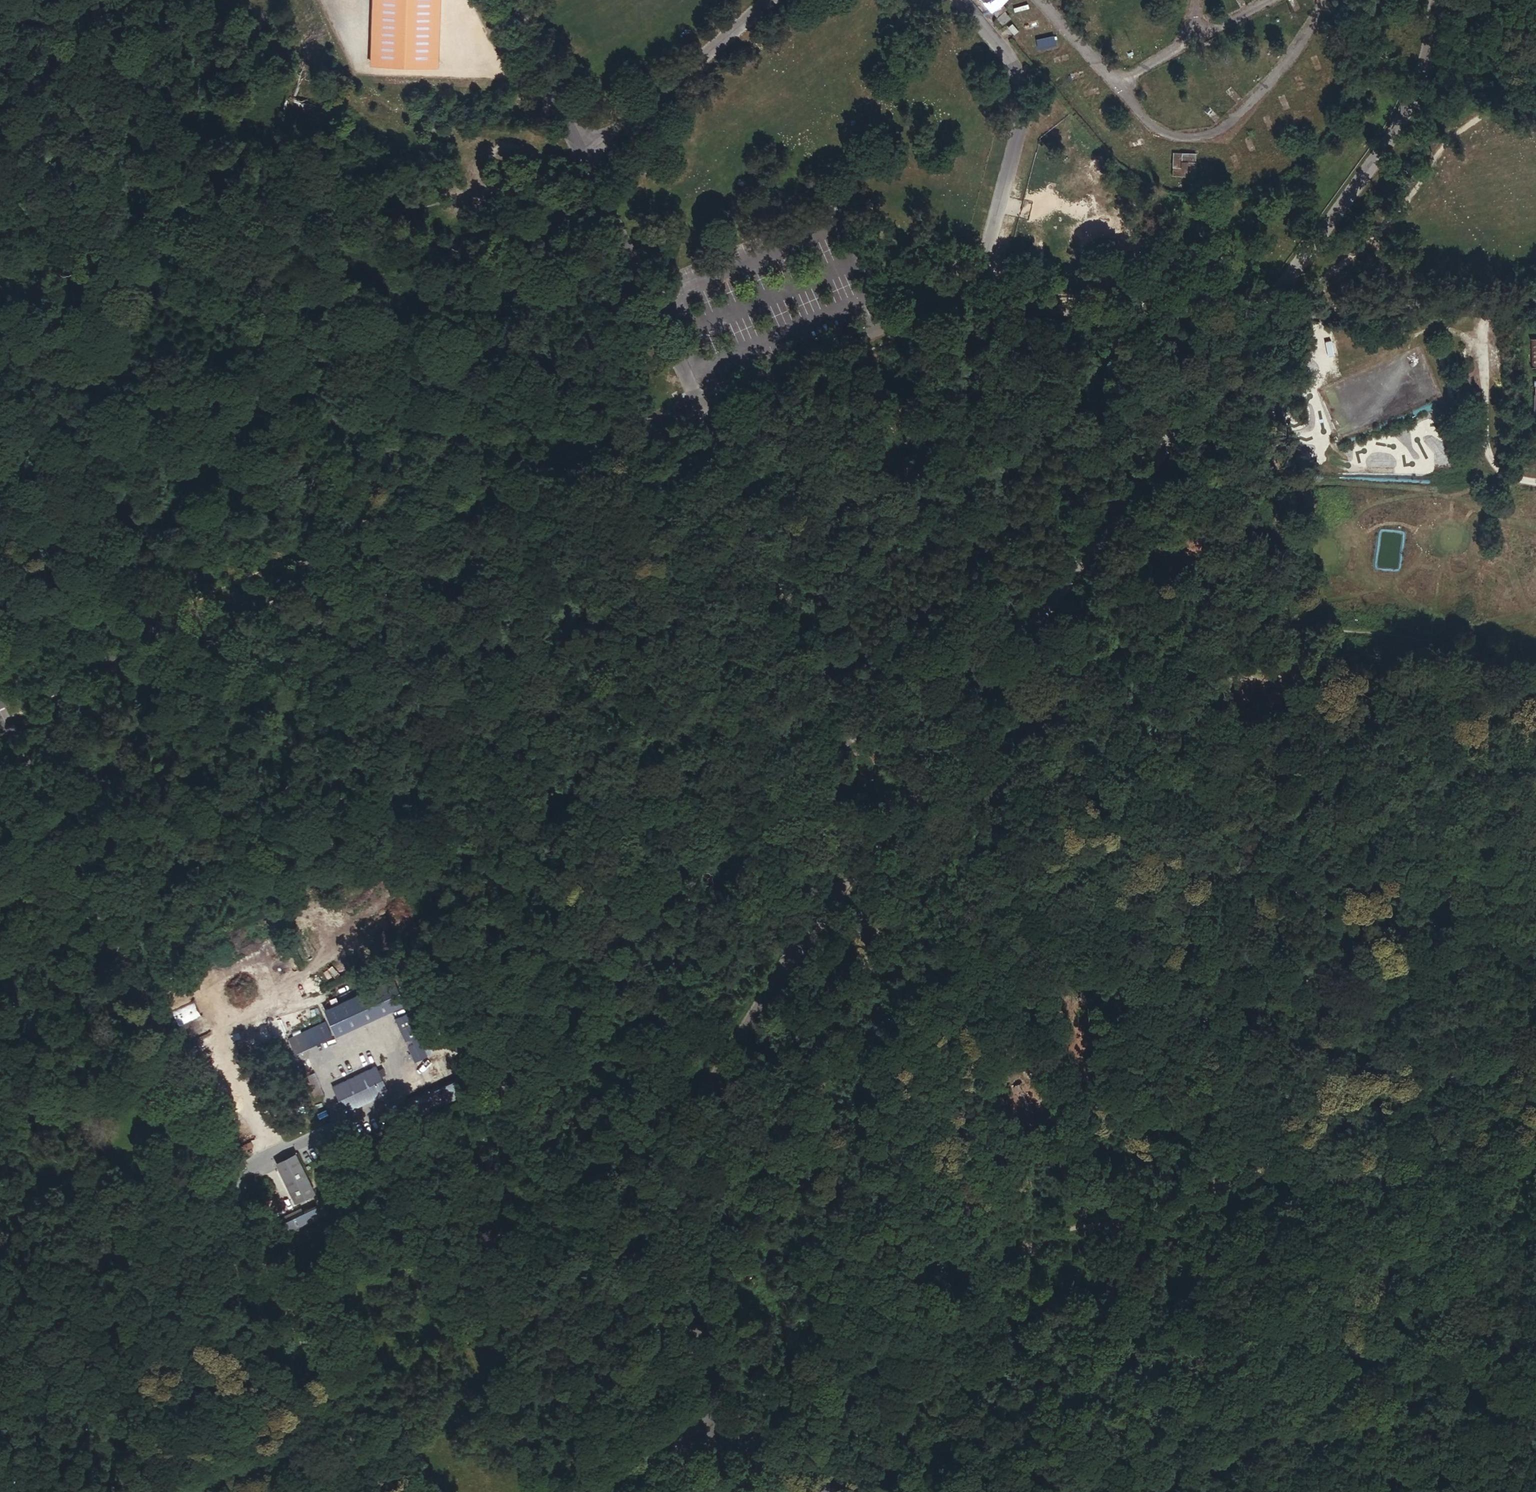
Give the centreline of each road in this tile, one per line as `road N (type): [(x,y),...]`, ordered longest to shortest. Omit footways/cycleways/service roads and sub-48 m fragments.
road 1 (unclassified): [(1261,319),(1535,305)]

